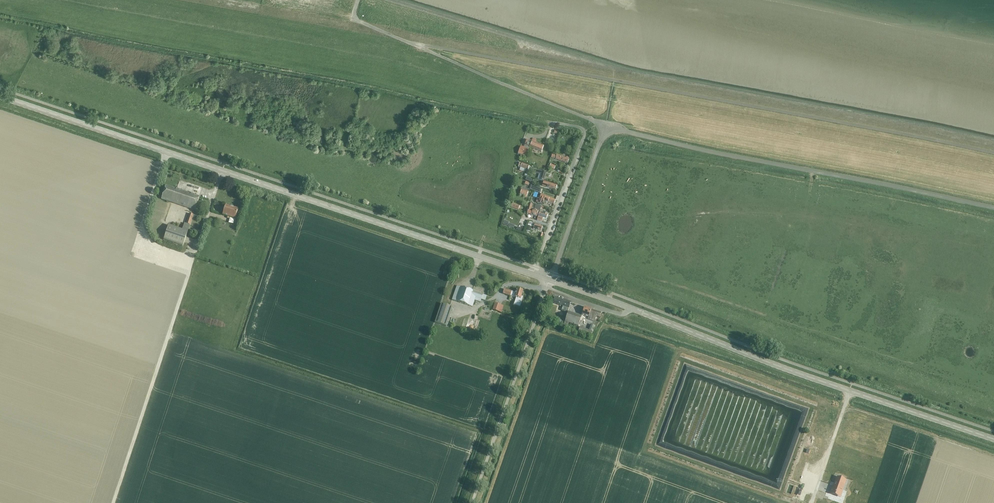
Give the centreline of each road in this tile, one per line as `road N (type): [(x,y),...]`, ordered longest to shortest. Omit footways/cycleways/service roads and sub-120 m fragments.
road 1 (secondary): [(533,274),(0,97)]
road 2 (unclassified): [(993,208),(606,126)]
road 3 (secondary): [(993,440),(633,309)]
road 4 (unclassified): [(471,502),(546,287)]
road 5 (residential): [(533,274),(585,137),(579,127),(551,125)]
road 6 (unclassified): [(550,280),(606,126)]

